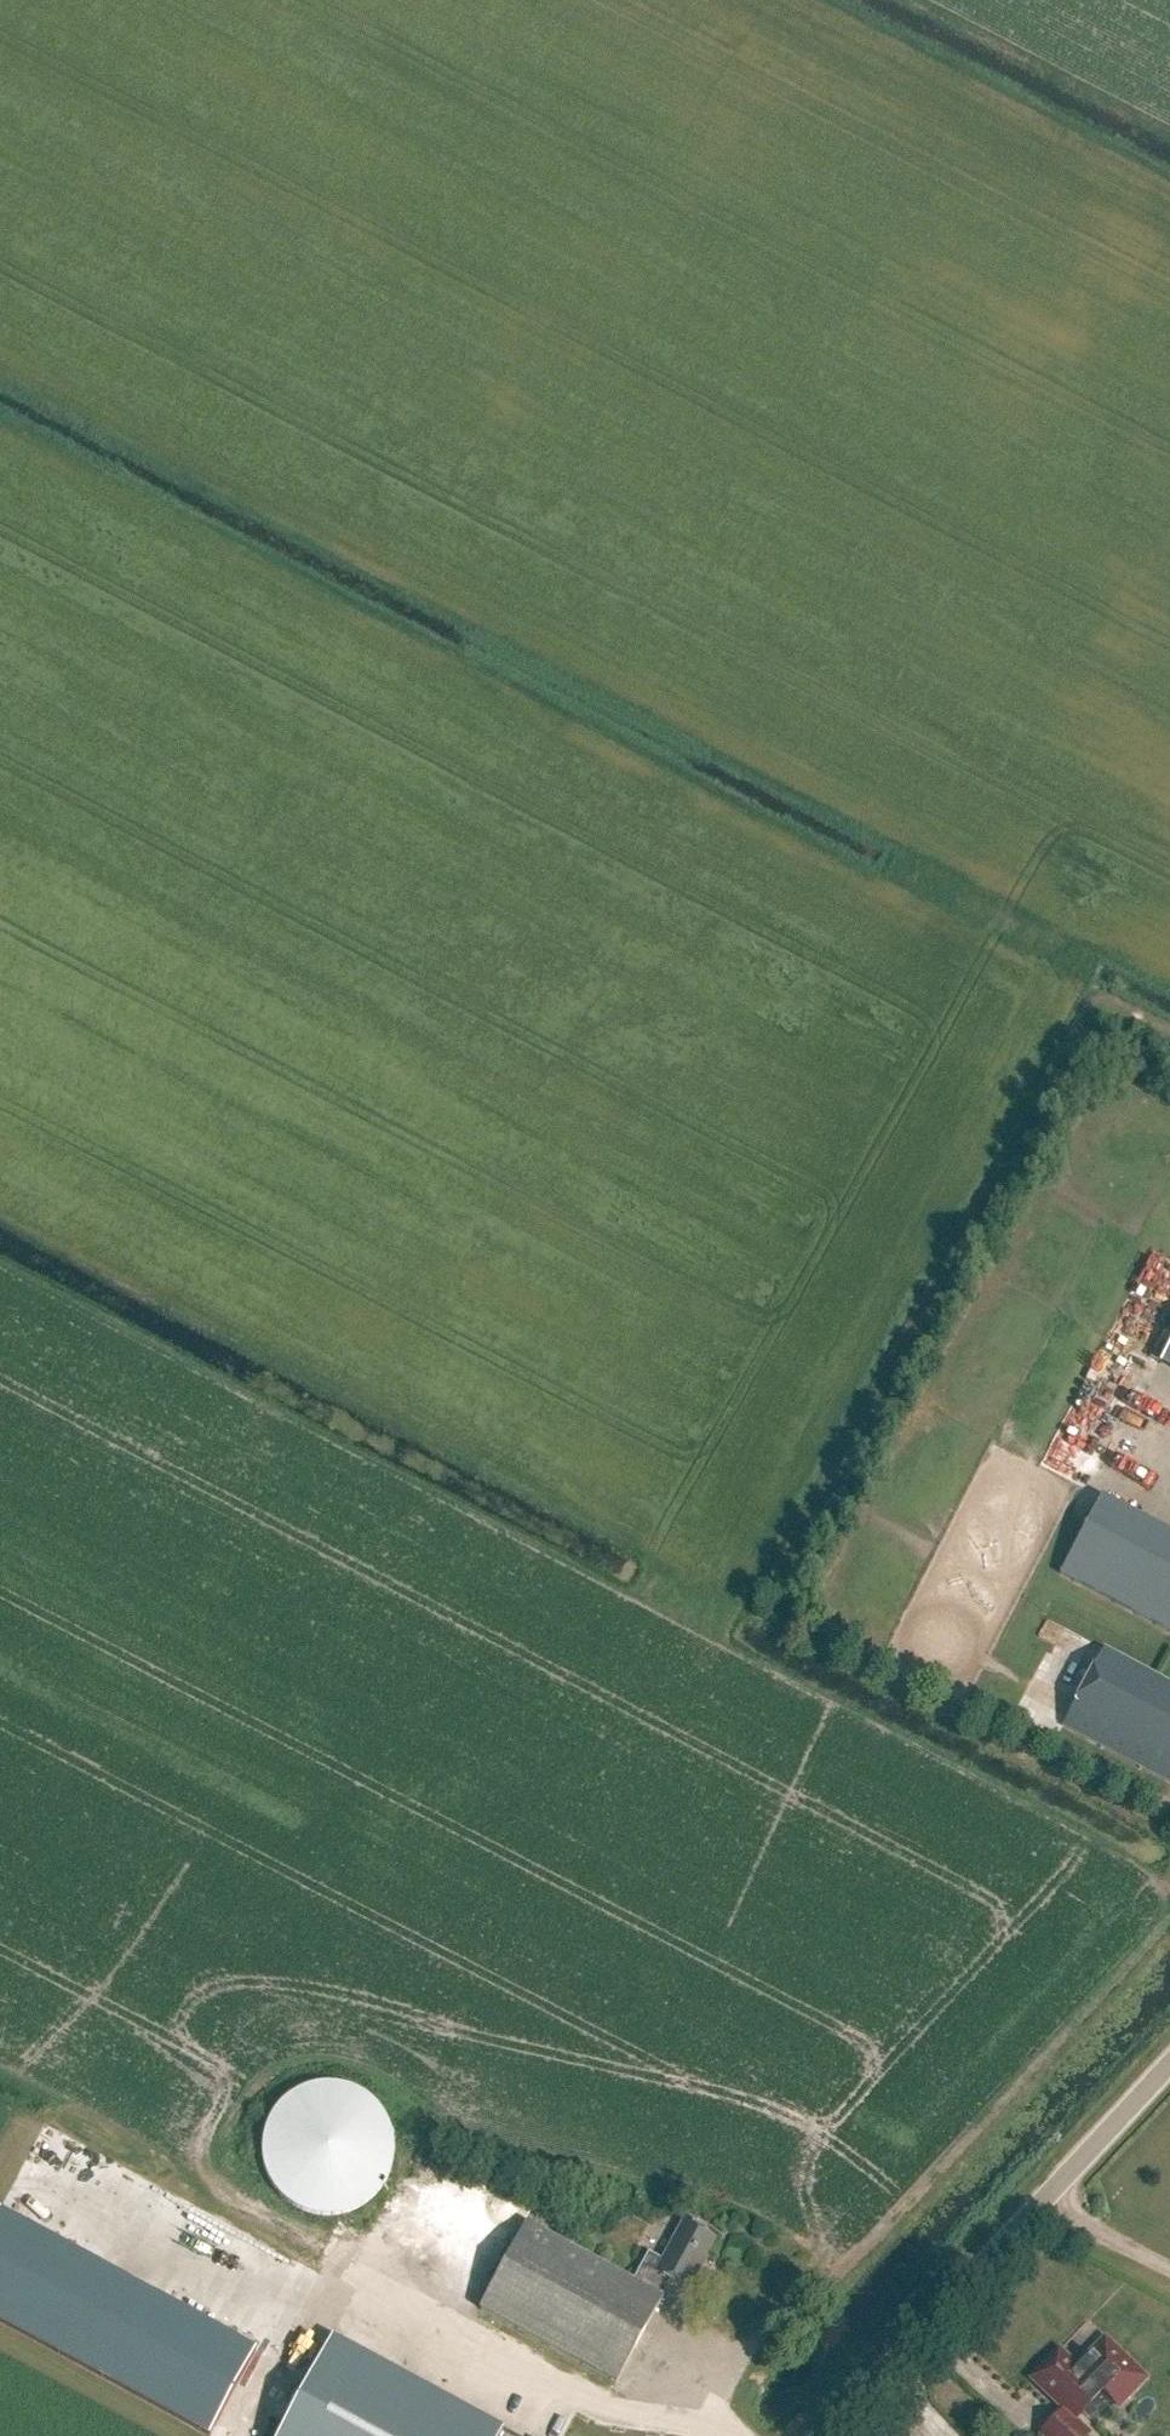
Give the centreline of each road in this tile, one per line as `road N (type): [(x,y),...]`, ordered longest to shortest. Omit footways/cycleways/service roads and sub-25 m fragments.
road 1 (unclassified): [(820,2435),(1169,2058)]

